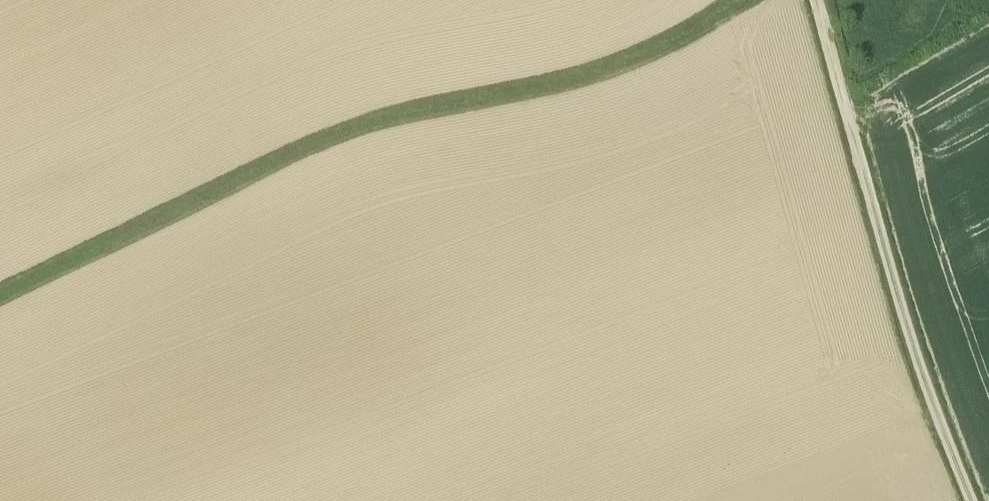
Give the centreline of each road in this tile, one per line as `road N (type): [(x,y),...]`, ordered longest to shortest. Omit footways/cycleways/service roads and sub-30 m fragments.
road 1 (track): [(971,500),(905,326),(815,0)]

